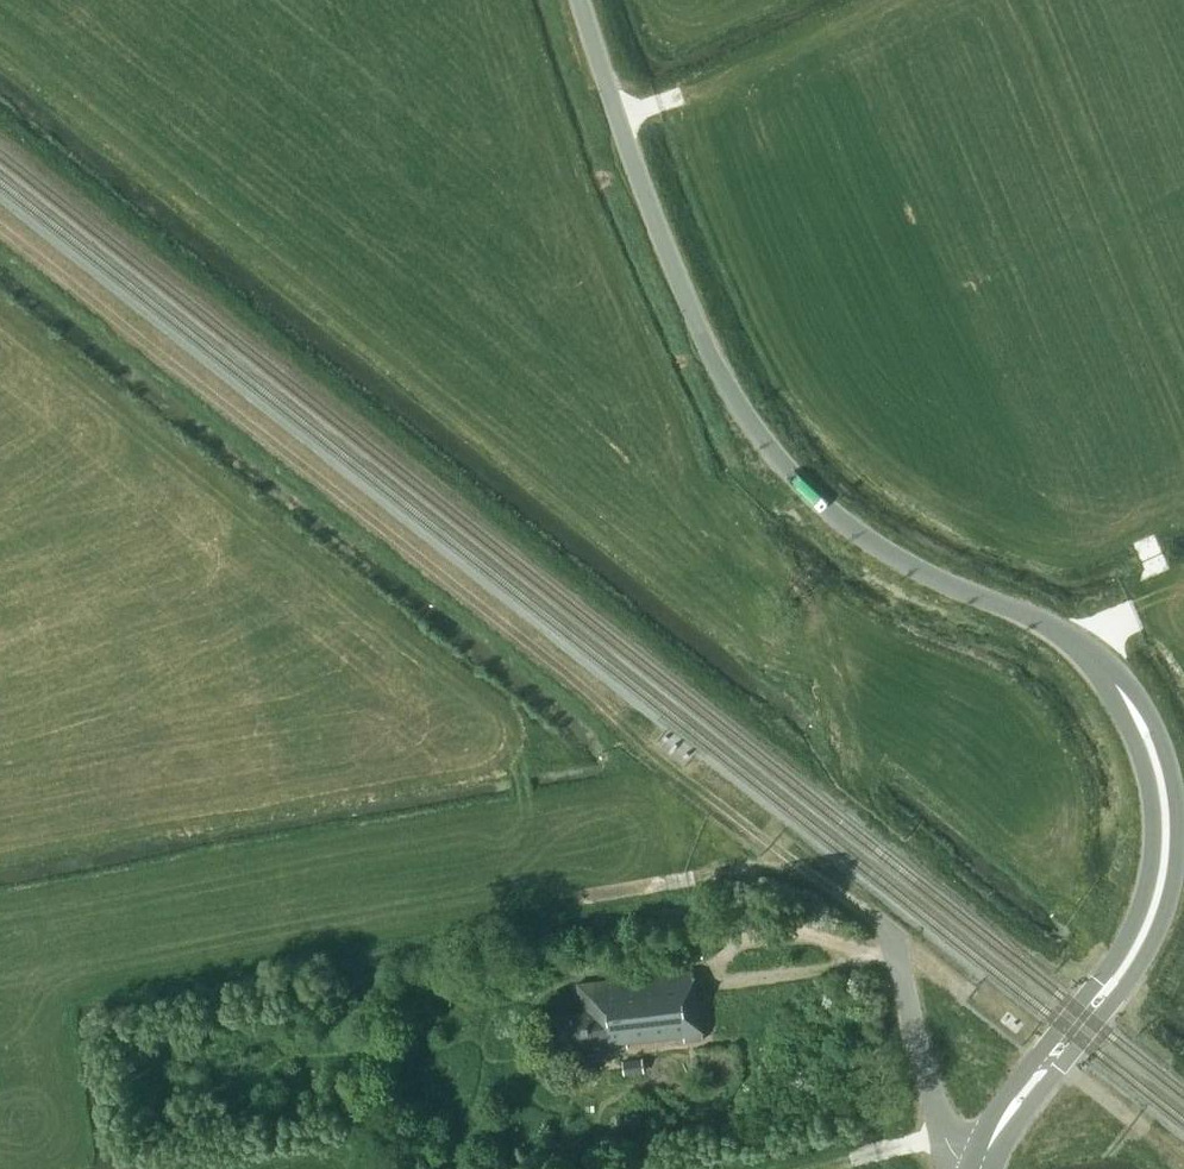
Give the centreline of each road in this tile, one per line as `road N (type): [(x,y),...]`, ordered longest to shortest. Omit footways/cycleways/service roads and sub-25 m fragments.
road 1 (track): [(896,939),(631,739),(587,691),(0,228)]
road 2 (unclassified): [(1120,684),(1091,655),(1037,621),(888,551),(782,466),(723,379),(643,190),(580,0)]
road 3 (unclassified): [(979,1166),(1132,984),(1166,911),(1178,865),(1177,778),(1160,730),(1120,684)]
road 4 (unclassified): [(1120,684),(1147,778),(1149,883),(1124,951),(1009,1095),(979,1166)]
road 5 (unclassified): [(979,1166),(955,1153),(939,1129),(896,939)]

